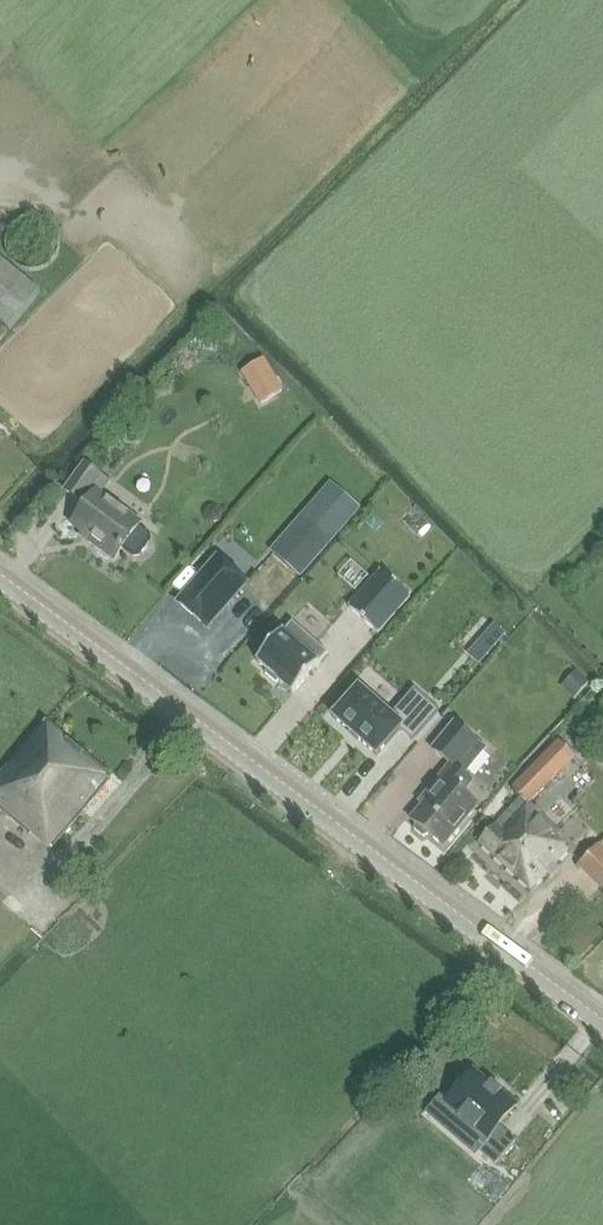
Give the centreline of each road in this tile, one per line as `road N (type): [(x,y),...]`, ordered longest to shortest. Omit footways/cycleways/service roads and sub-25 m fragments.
road 1 (tertiary): [(602,1025),(0,582)]

